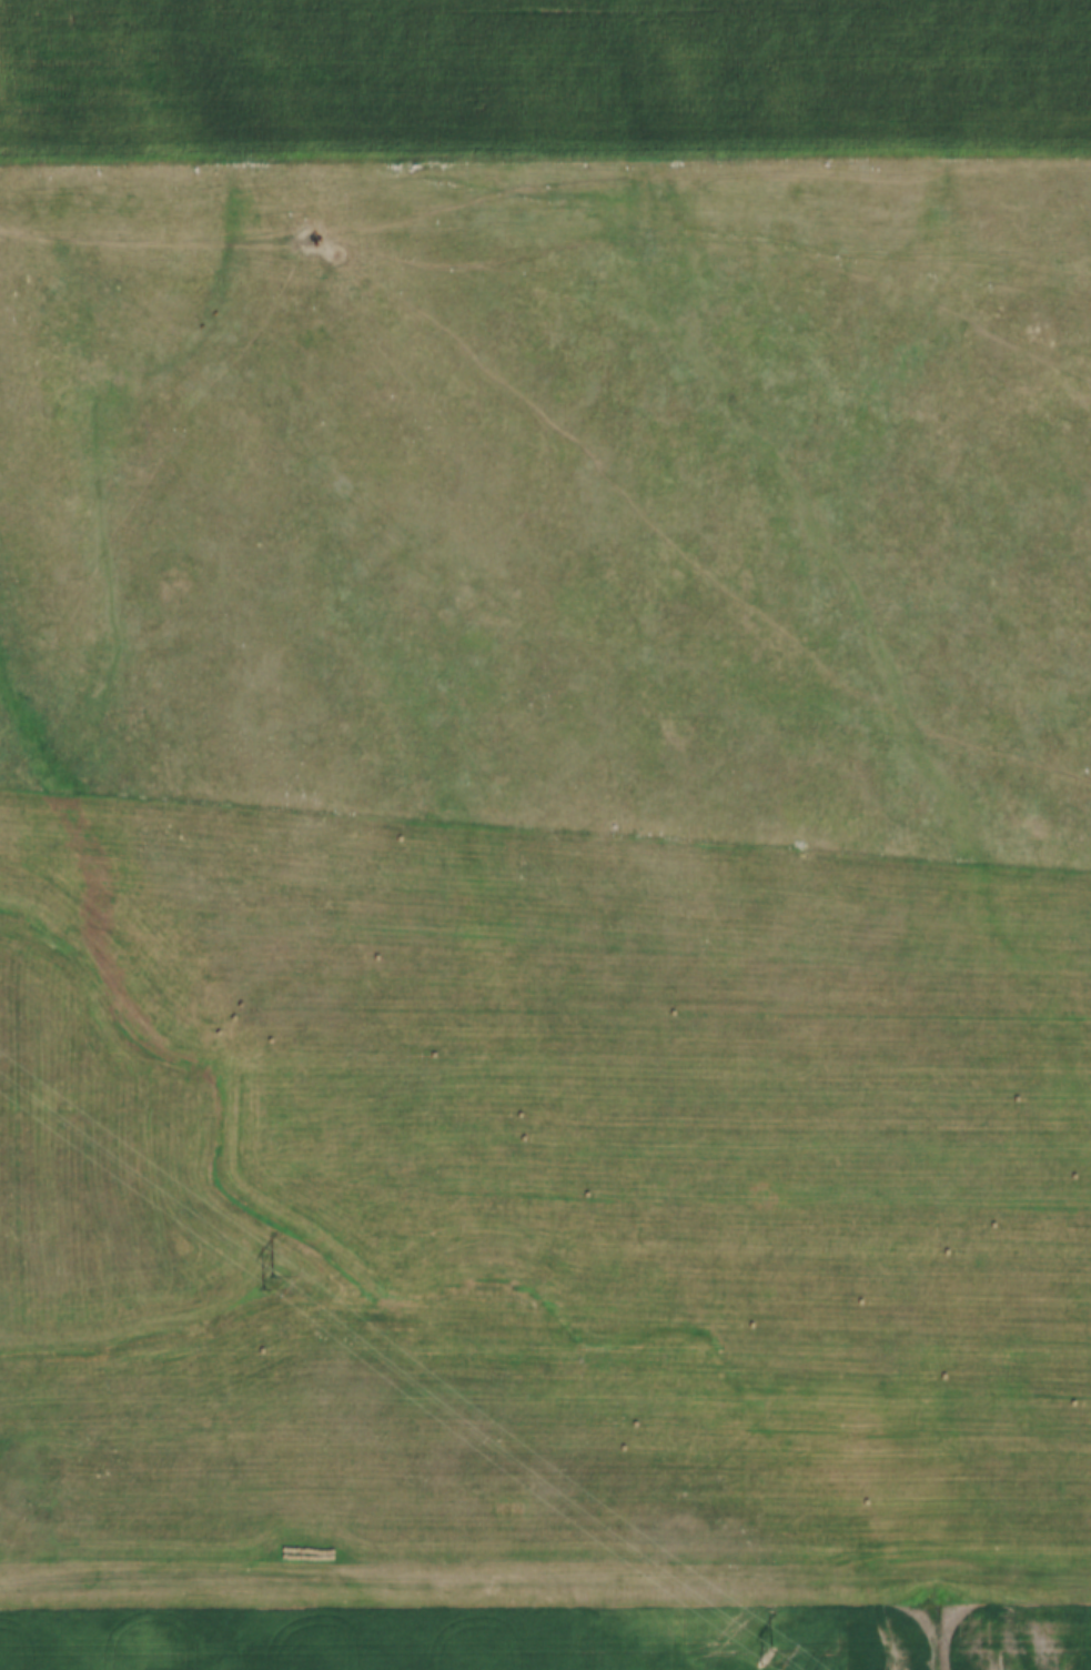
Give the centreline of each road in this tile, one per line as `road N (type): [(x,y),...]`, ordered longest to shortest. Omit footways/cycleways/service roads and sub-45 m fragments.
road 1 (track): [(593,1585),(0,1591)]

